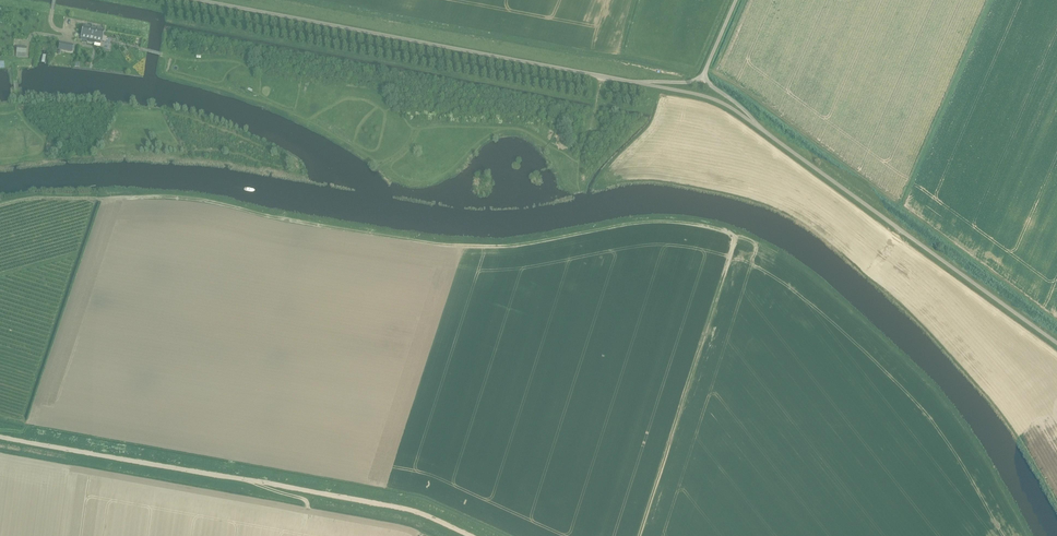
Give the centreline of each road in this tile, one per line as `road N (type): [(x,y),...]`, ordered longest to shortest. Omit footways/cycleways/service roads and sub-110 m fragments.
road 1 (track): [(472,535),(407,509),(0,437)]
road 2 (unclassified): [(635,83),(190,0)]
road 3 (unclassified): [(1056,343),(768,134)]
road 4 (unclassified): [(768,134),(700,97),(635,83)]

